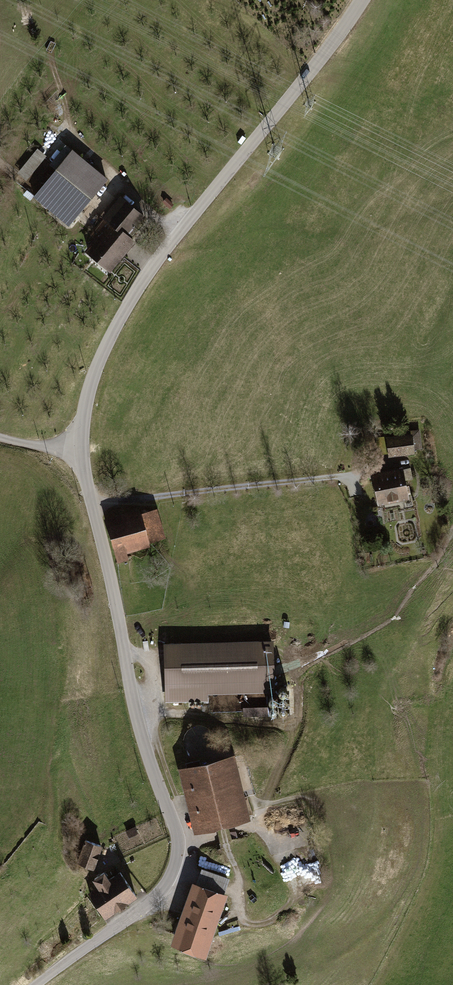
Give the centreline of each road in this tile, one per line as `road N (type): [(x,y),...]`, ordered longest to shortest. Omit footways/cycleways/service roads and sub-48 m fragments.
road 1 (tertiary): [(80,449),(176,861),(169,882),(142,908),(39,984)]
road 2 (tertiary): [(360,0),(139,288),(97,366),(80,449)]
road 3 (track): [(93,504),(351,475)]

